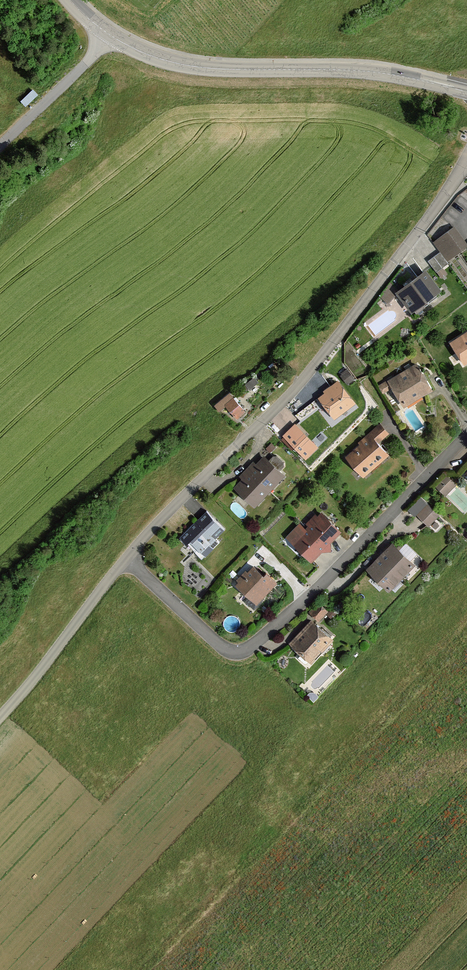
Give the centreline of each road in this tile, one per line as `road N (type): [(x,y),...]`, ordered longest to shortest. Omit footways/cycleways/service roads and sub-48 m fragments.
road 1 (unclassified): [(466,164),(293,390),(126,556)]
road 2 (residential): [(126,556),(220,649),(247,650),(466,435)]
road 3 (unclassified): [(72,0),(108,37),(182,63),(338,69),(466,91)]
road 4 (unclassified): [(0,715),(126,556)]

